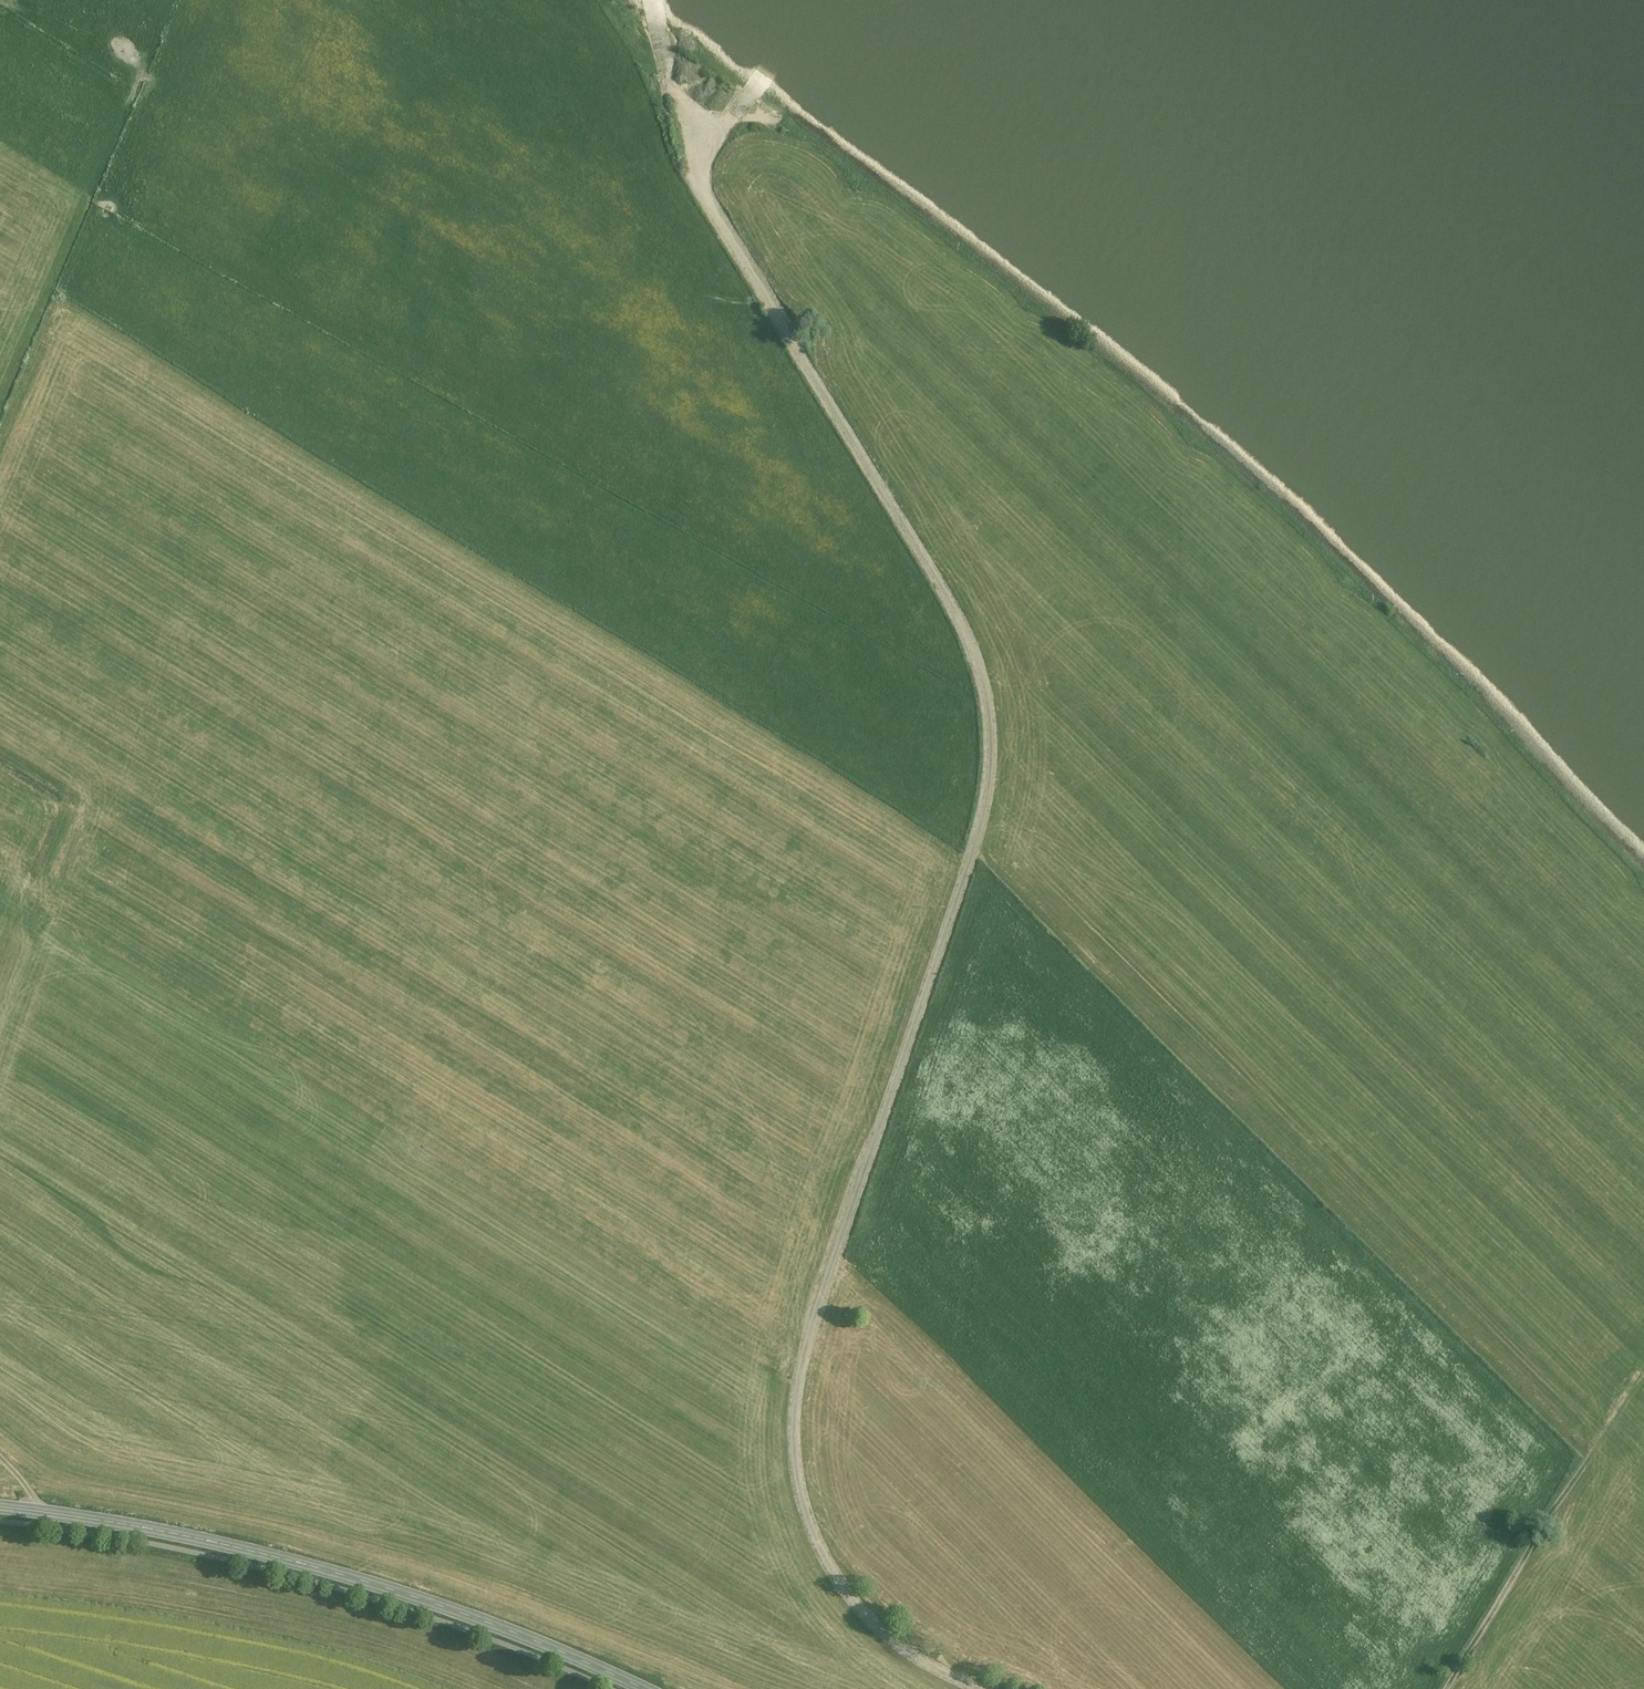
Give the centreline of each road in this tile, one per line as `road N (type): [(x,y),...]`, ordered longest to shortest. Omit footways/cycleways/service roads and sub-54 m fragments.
road 1 (secondary): [(639,1688),(370,1583),(198,1539),(0,1508)]
road 2 (track): [(1446,1688),(1564,1491)]

